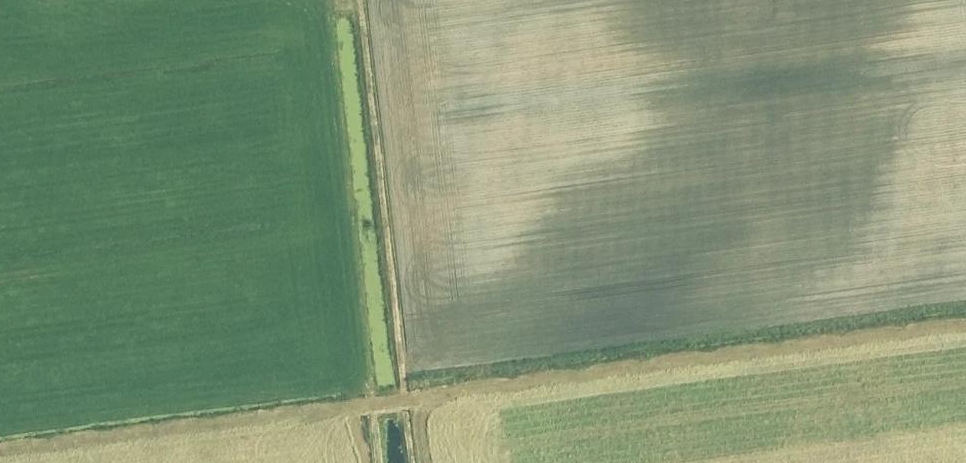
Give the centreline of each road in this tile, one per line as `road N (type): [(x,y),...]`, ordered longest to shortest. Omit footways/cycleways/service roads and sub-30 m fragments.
road 1 (track): [(965,333),(379,411)]

